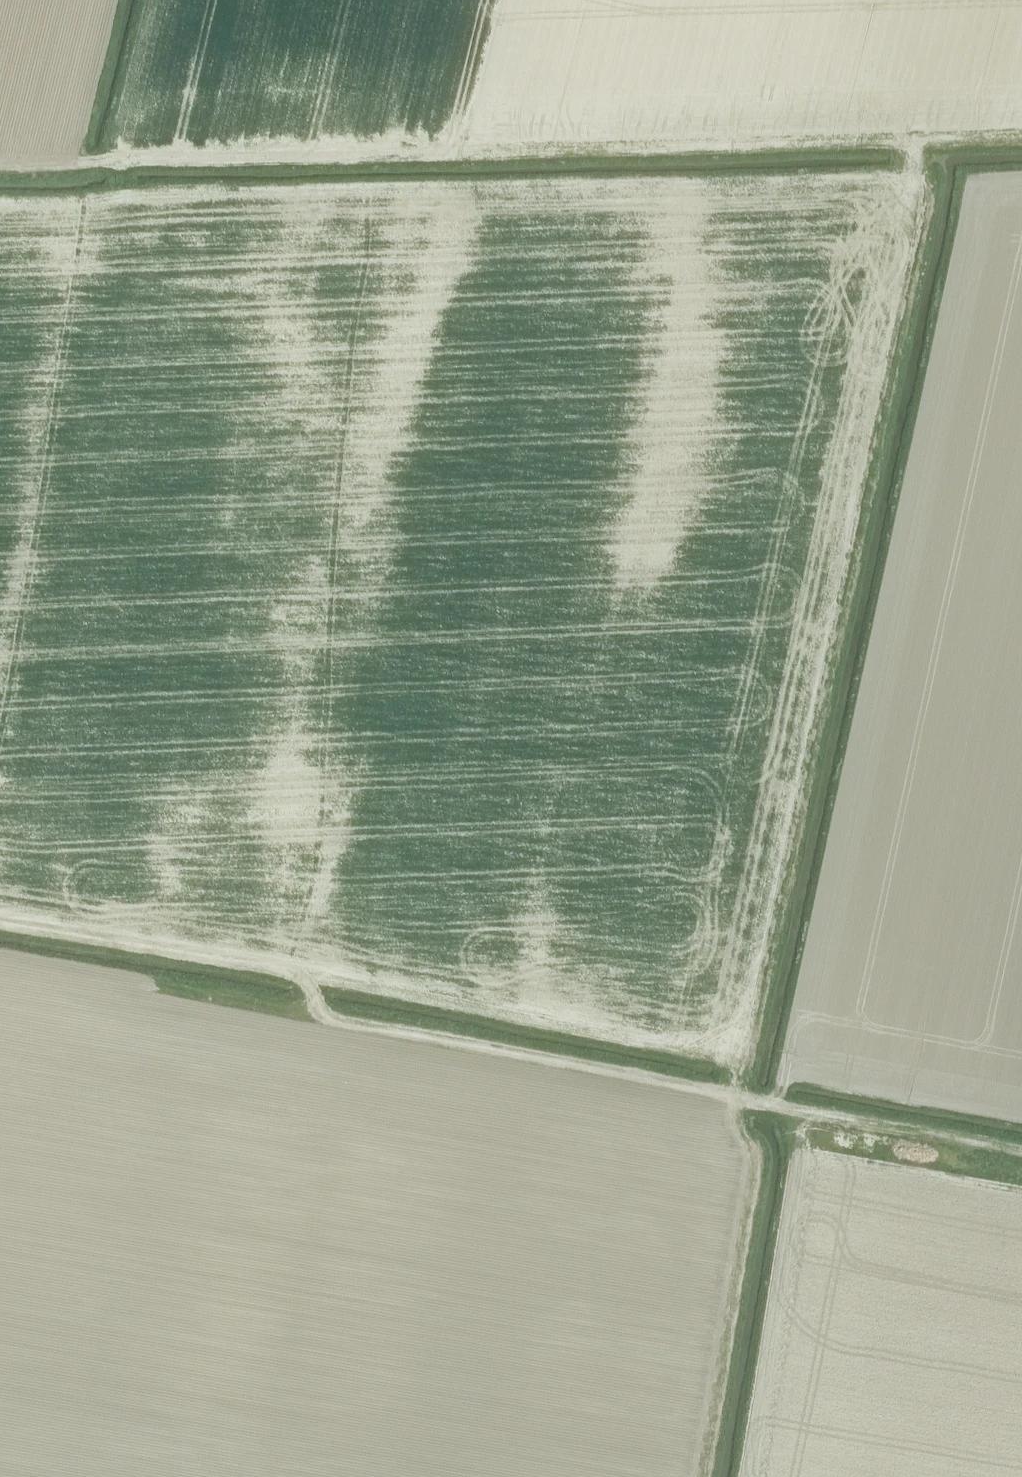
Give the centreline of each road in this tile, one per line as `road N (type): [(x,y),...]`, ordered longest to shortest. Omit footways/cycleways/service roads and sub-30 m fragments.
road 1 (track): [(1021,1159),(333,1021),(317,985),(298,974),(0,926)]
road 2 (track): [(700,1476),(755,1153),(742,1104)]

